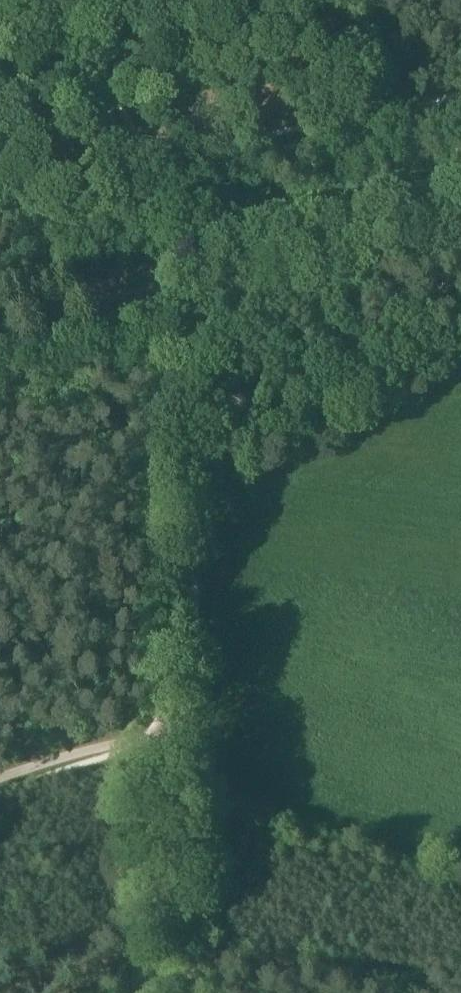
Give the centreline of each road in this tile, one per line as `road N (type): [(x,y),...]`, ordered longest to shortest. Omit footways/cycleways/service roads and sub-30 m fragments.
road 1 (track): [(189,955),(170,856),(175,726)]
road 2 (track): [(0,314),(106,285),(181,277)]
road 3 (track): [(175,717),(0,777)]

